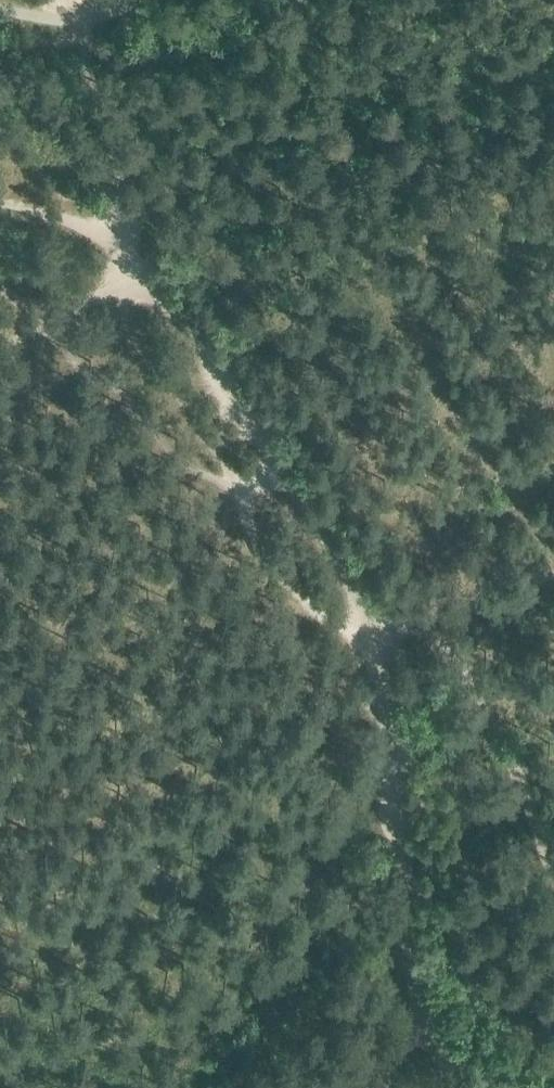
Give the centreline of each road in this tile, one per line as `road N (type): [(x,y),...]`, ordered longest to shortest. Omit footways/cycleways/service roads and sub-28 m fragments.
road 1 (track): [(502,1087),(413,1031),(390,681),(370,618),(314,525),(135,276),(89,233),(0,206)]
road 2 (track): [(135,276),(111,124),(94,91),(75,0)]
road 3 (track): [(553,581),(501,604),(370,618)]

